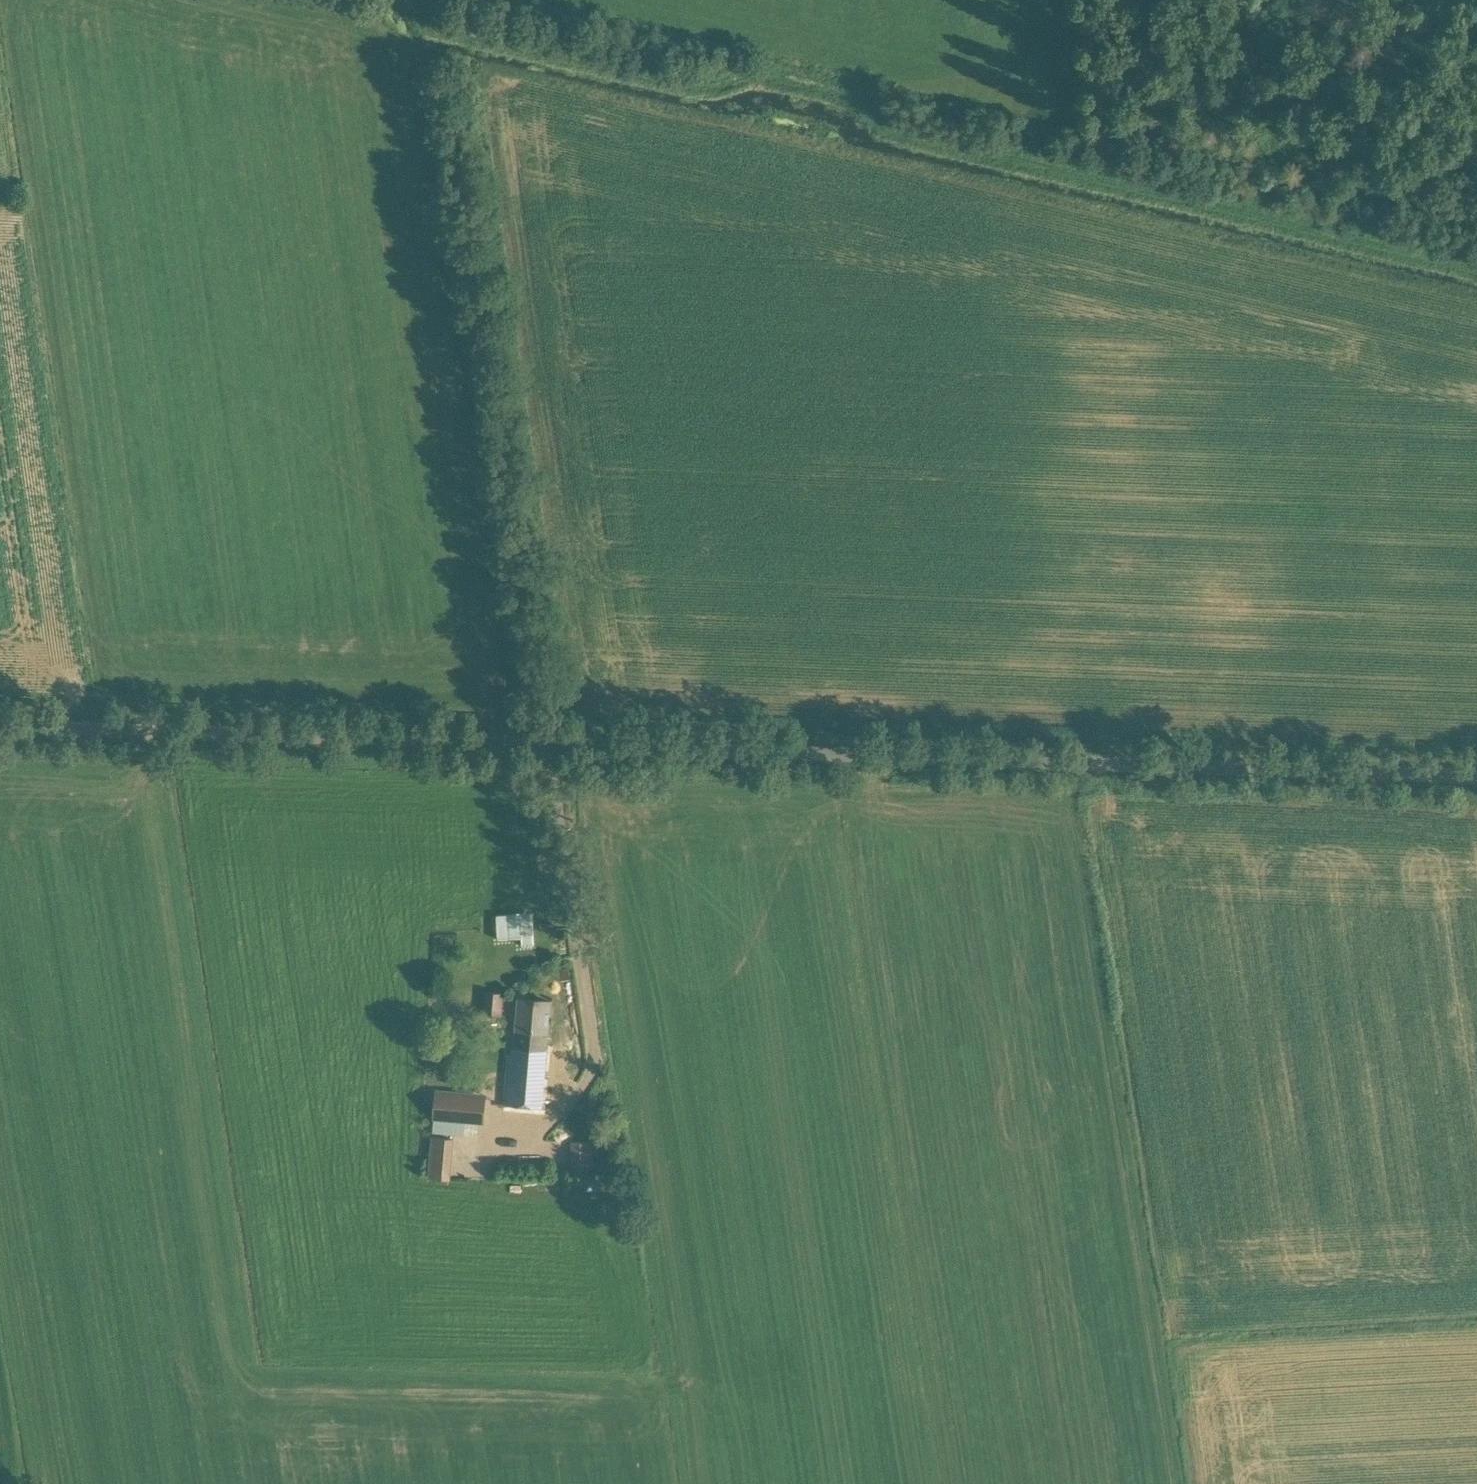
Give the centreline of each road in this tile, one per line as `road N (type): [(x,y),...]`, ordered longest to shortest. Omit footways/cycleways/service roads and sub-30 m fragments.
road 1 (unclassified): [(1476,787),(0,737)]
road 2 (track): [(1476,272),(906,139),(847,95),(779,80),(676,87),(437,30),(420,0)]

